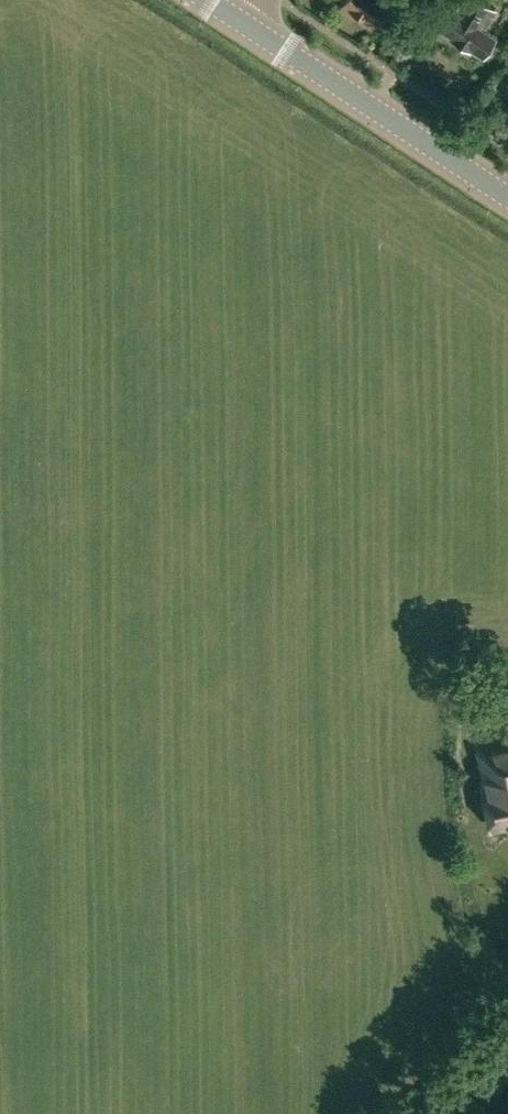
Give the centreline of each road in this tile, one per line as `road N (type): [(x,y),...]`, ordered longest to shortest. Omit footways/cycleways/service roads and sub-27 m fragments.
road 1 (tertiary): [(247,26),(507,197)]

